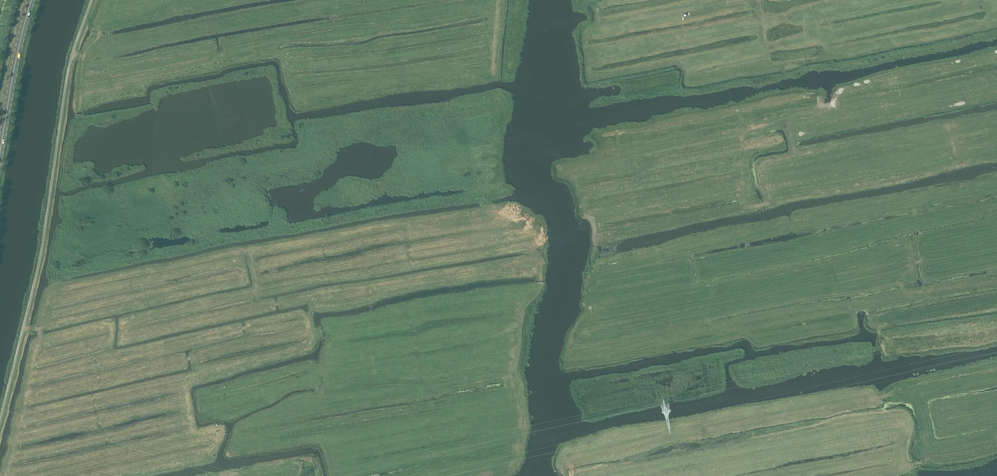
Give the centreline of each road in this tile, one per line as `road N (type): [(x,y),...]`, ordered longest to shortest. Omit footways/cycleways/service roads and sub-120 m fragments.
road 1 (primary): [(0,148),(31,0)]

